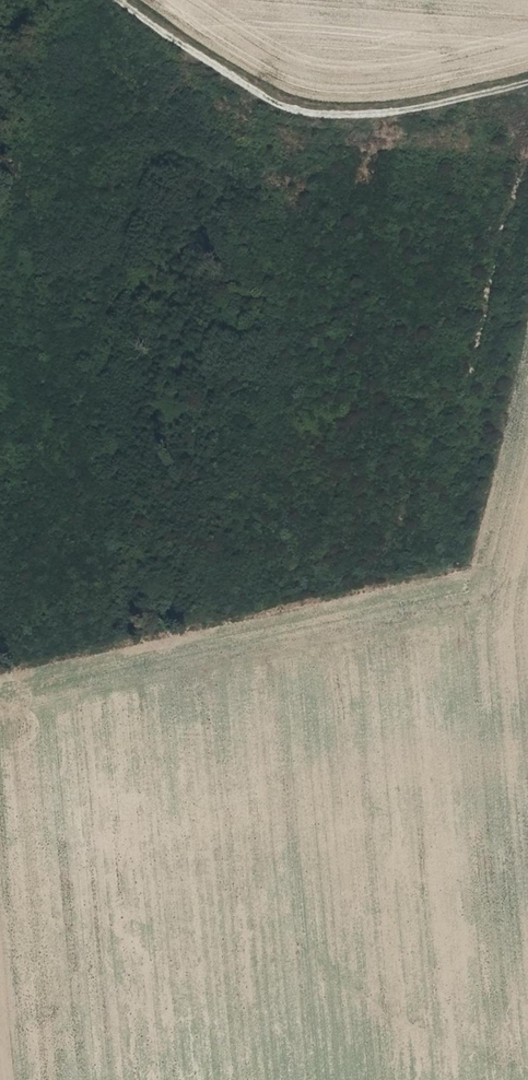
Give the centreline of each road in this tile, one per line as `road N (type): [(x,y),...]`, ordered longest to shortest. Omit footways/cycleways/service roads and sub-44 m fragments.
road 1 (track): [(527,82),(371,114),(283,108),(119,0)]

